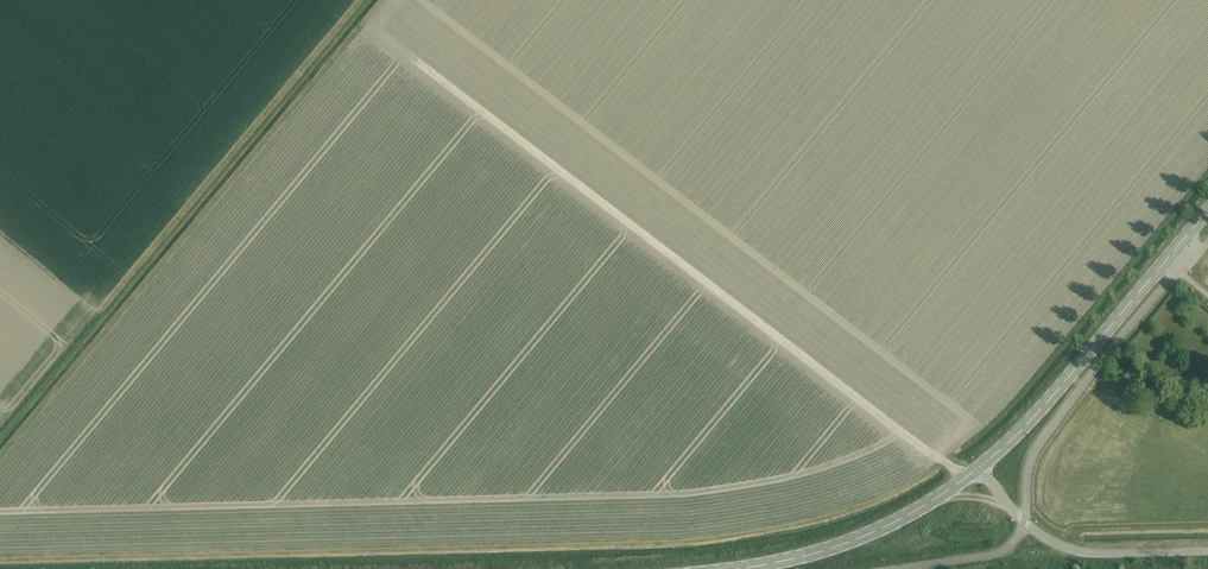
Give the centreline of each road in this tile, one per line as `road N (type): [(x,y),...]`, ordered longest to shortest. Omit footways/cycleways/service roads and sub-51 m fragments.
road 1 (track): [(961,481),(938,460),(887,488),(743,529),(0,558)]
road 2 (track): [(0,450),(379,0)]
road 3 (tertiary): [(980,467),(1028,424),(1207,210)]
road 4 (unclassified): [(1207,552),(1079,552),(1024,522),(980,467)]
road 5 (tertiary): [(743,568),(844,545),(913,513),(980,467)]

